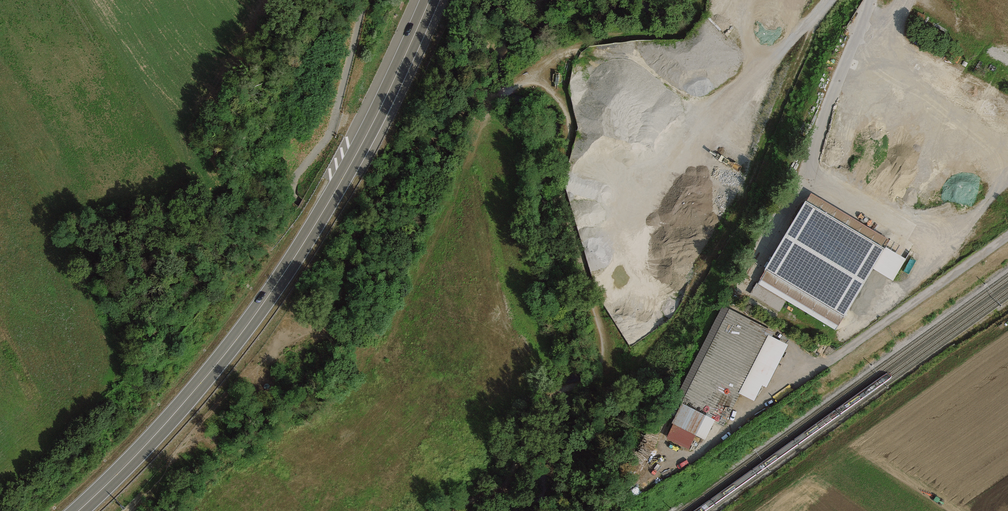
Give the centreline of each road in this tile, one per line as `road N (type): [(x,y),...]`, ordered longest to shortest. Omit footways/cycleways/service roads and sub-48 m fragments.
road 1 (track): [(456,510),(503,490),(555,391),(602,373),(598,315),(559,179),(565,107),(539,82),(480,102),(488,38),(501,25),(568,0)]
road 2 (trunk): [(78,510),(193,393),(283,275),(370,130),(430,0)]
road 3 (track): [(480,102),(428,140),(395,208),(376,223),(343,230),(300,203),(294,179),(331,127),(367,0)]

